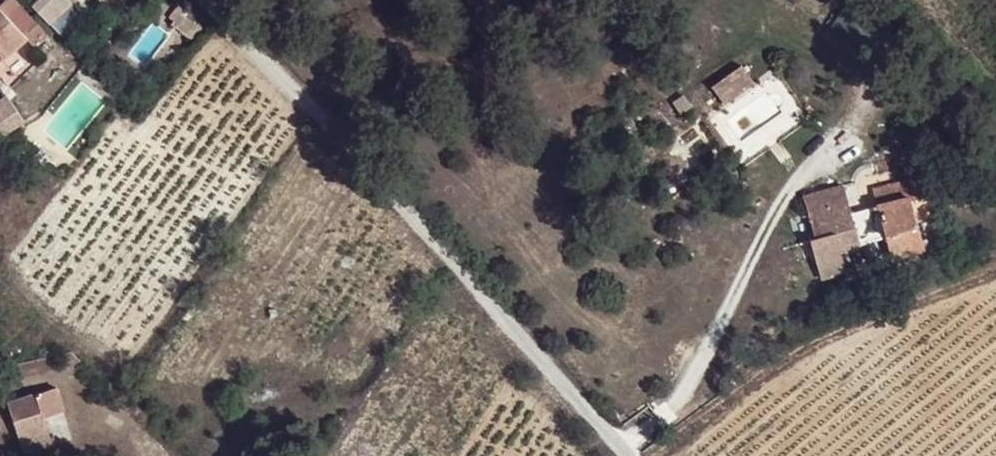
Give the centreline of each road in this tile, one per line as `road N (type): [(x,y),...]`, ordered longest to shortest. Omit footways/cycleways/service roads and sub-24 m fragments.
road 1 (unclassified): [(630,455),(345,140),(204,0)]

